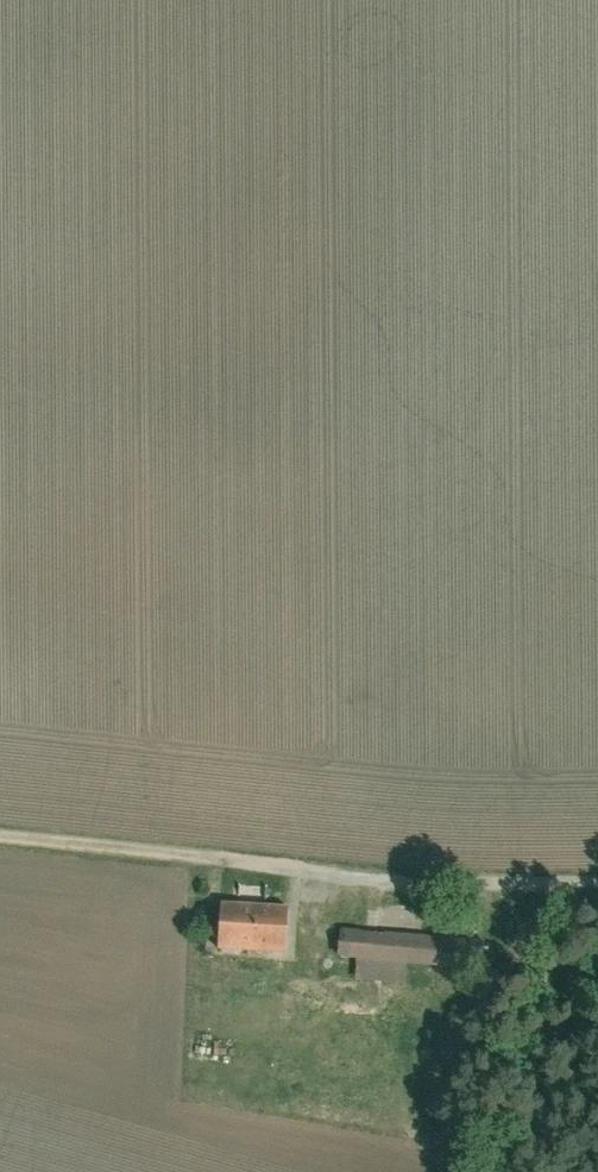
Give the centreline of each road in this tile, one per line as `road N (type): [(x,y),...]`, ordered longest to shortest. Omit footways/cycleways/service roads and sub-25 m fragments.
road 1 (track): [(0,837),(434,881),(597,878)]

